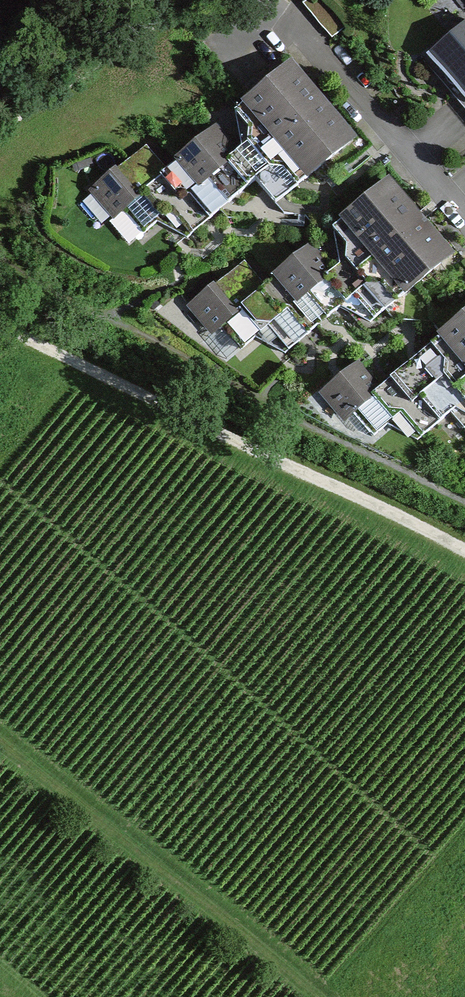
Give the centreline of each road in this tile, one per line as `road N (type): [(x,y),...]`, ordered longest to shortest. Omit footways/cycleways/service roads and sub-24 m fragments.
road 1 (track): [(0,325),(464,552)]
road 2 (track): [(0,754),(312,996)]
road 3 (residential): [(464,222),(291,19)]

